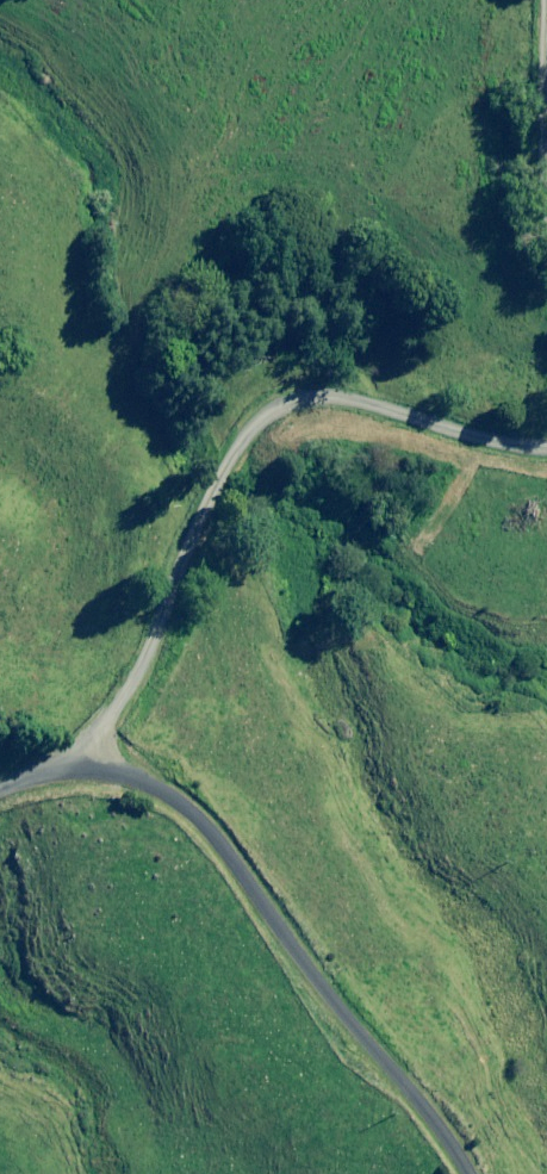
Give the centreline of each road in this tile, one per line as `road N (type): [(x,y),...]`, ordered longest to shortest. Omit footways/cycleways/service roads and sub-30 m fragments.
road 1 (track): [(546,449),(442,449),(296,410),(218,465),(180,604),(73,767)]
road 2 (unclassified): [(0,783),(73,767),(144,767),(197,808),(480,1173)]
road 3 (track): [(546,36),(527,217),(546,245)]

